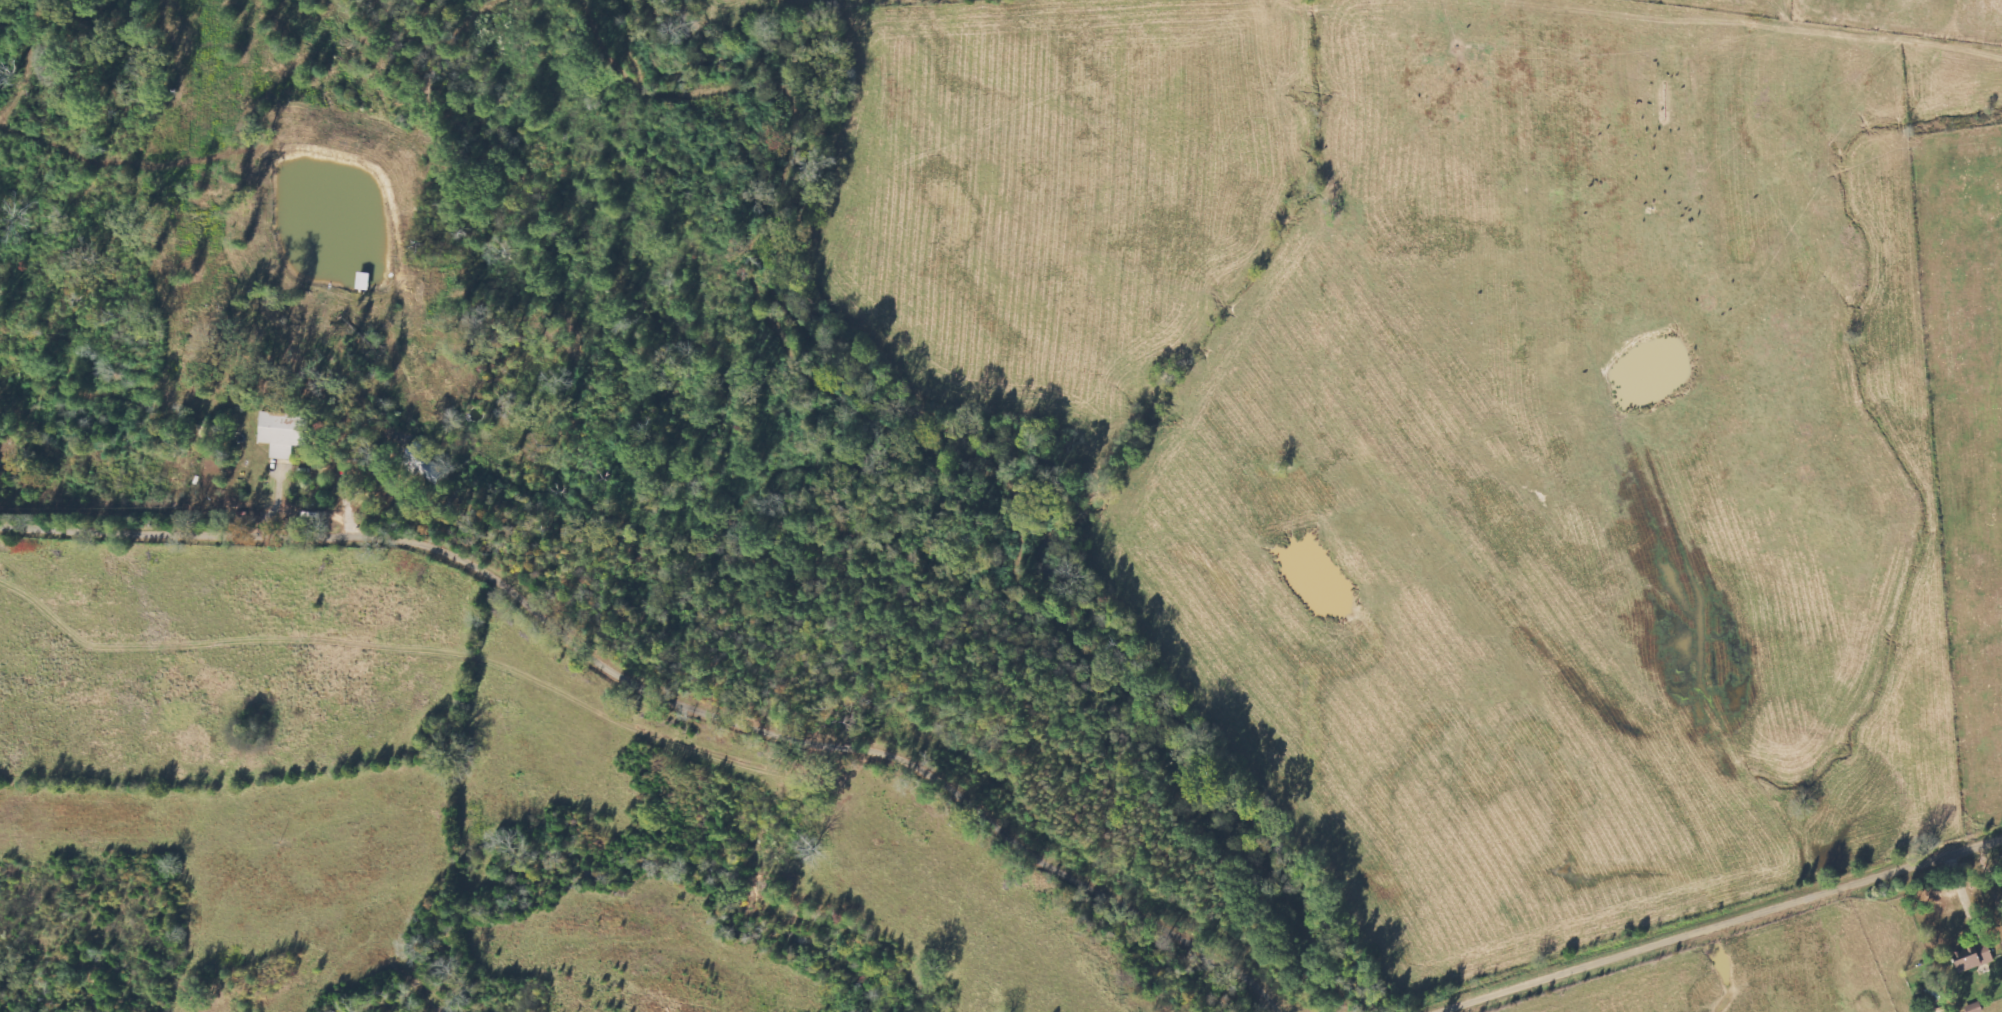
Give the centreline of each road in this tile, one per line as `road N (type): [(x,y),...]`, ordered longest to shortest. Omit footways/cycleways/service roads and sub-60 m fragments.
road 1 (residential): [(1287,1011),(1247,970),(1045,856),(936,771),(891,750),(810,739),(665,692),(606,660),(519,587),(435,542),(396,534),(0,521)]
road 2 (residential): [(1441,1011),(2001,840)]

